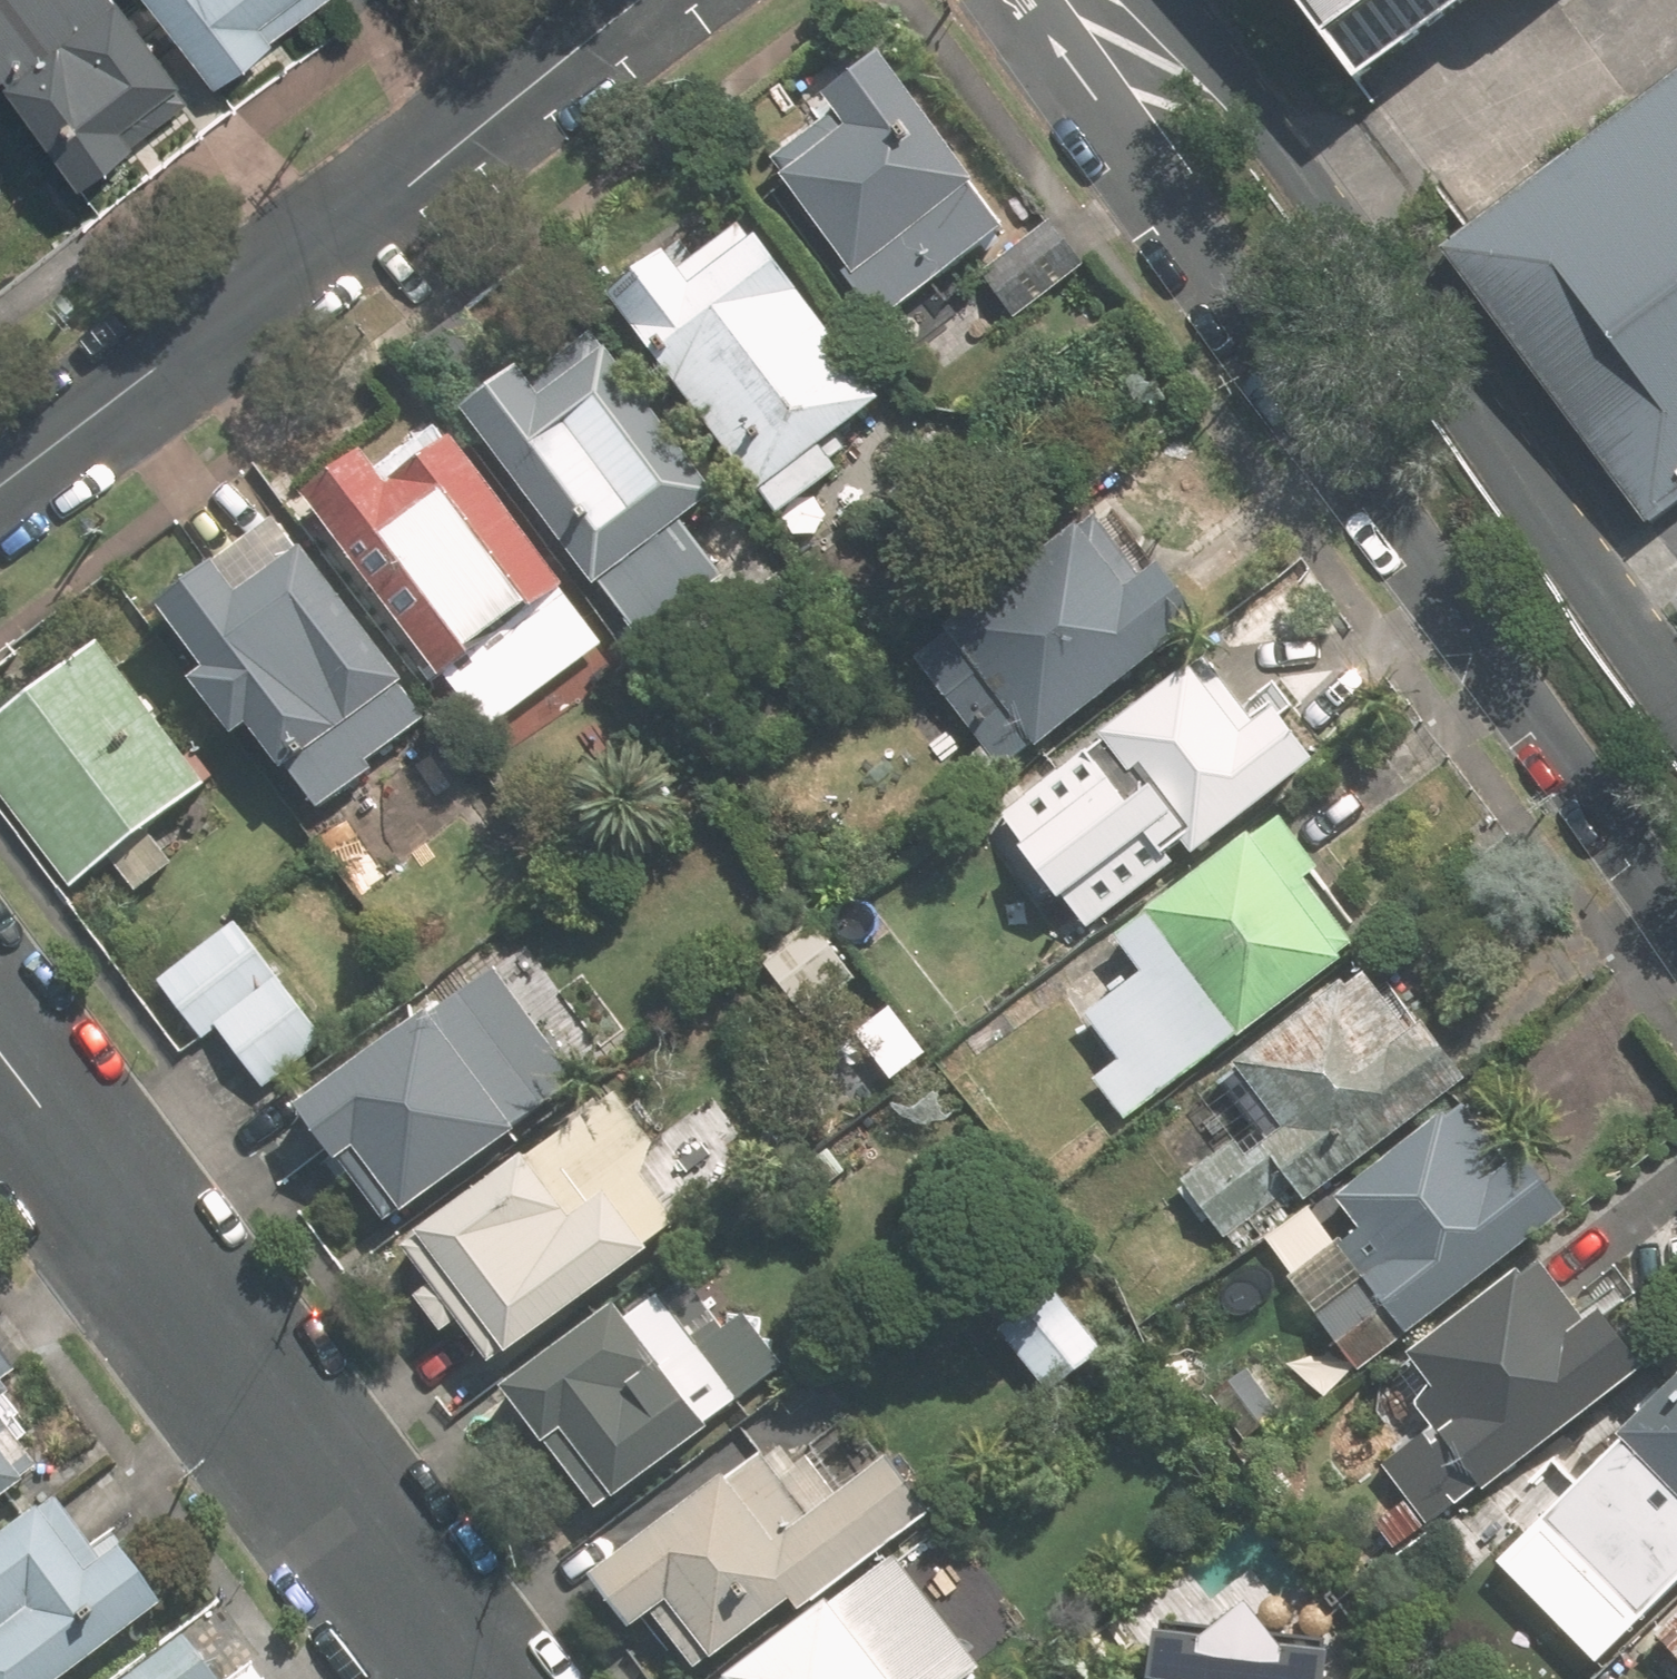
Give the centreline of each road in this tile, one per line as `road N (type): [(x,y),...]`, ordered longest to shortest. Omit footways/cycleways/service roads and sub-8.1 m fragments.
road 1 (residential): [(1676,909),(1430,572),(1181,194),(1093,1)]
road 2 (residential): [(1093,1),(1274,132),(1676,702)]
road 3 (tertiary): [(0,488),(432,167),(625,0)]
road 4 (residential): [(465,1678),(0,1059)]

